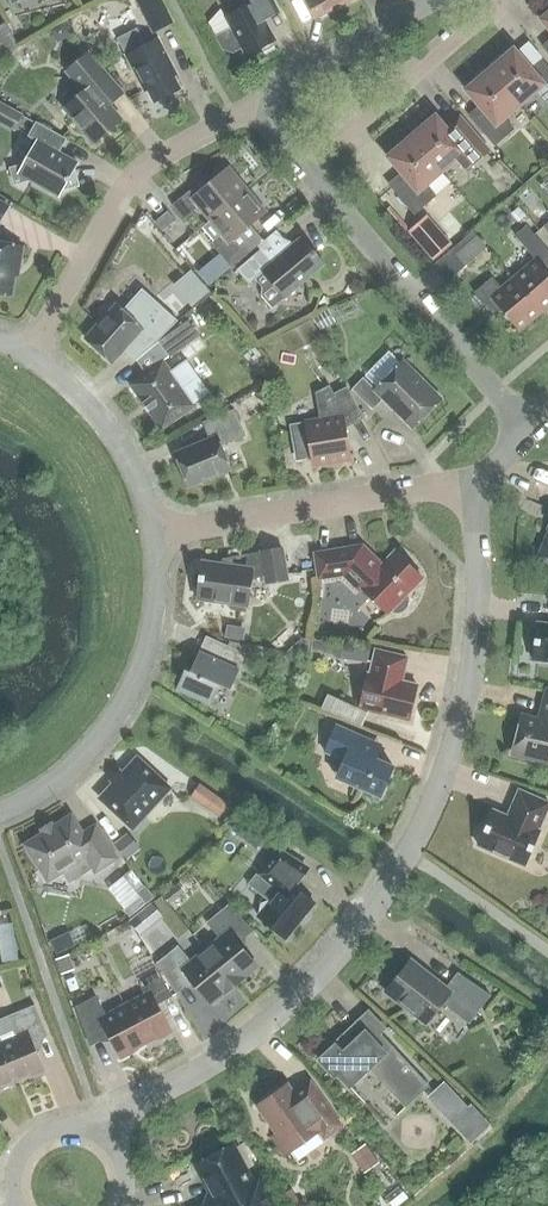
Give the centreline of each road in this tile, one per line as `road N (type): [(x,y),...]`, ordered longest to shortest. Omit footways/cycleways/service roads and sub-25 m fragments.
road 1 (residential): [(106,1118),(163,1092),(279,1012),(336,957),(398,861),(457,717),(480,583),(475,481)]
road 2 (residential): [(526,430),(261,106)]
road 3 (residential): [(29,355),(127,181),(261,106)]
road 4 (residential): [(152,531),(156,599),(141,665),(109,725),(63,775),(0,813)]
road 5 (residential): [(152,531),(475,481)]
road 6 (residential): [(29,355),(87,401),(129,461),(152,531)]
road 7 (residential): [(261,106),(348,45),(436,0)]
road 8 (residential): [(13,1205),(21,1150),(43,1133),(106,1118)]

